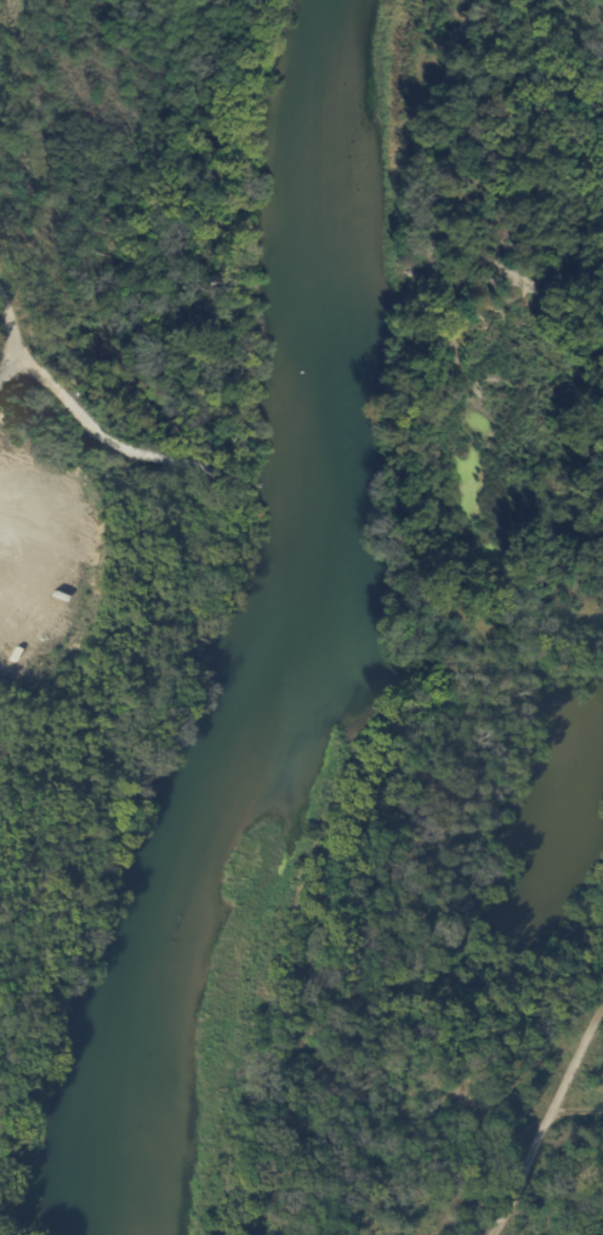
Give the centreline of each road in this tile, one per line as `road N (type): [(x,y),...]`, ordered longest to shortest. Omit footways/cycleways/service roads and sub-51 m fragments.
road 1 (residential): [(492,1234),(602,1007)]

